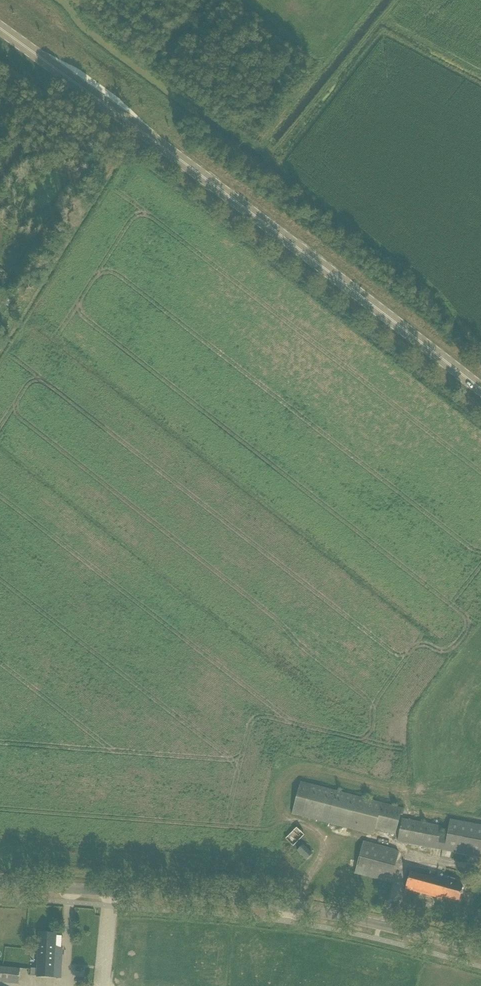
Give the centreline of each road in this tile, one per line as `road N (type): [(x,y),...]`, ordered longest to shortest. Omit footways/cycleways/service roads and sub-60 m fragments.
road 1 (primary): [(0,29),(480,388)]
road 2 (tertiary): [(480,952),(281,906),(0,884)]

